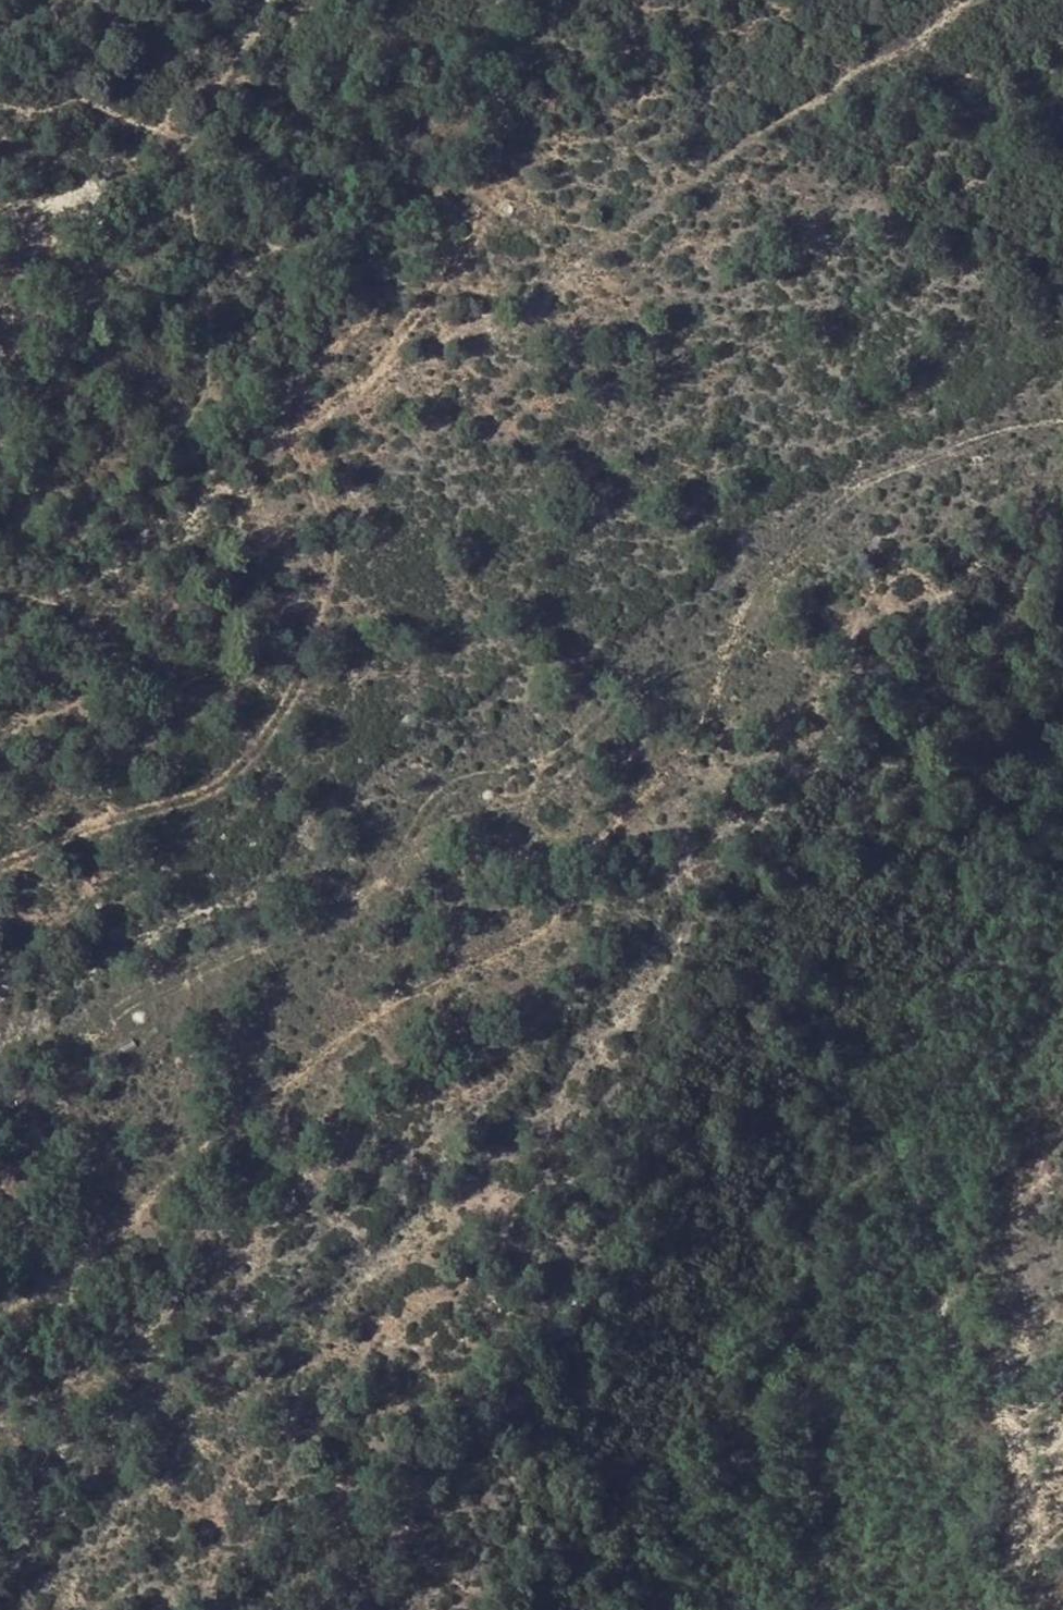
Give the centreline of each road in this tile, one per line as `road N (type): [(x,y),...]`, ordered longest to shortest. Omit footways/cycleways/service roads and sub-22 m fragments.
road 1 (track): [(0,1308),(104,1241),(330,1044),(536,917),(648,767),(705,738),(732,592),(881,467),(1062,411)]
road 2 (track): [(0,863),(206,794),(250,763),(332,577),(332,525),(303,441),(390,353),(498,202)]

